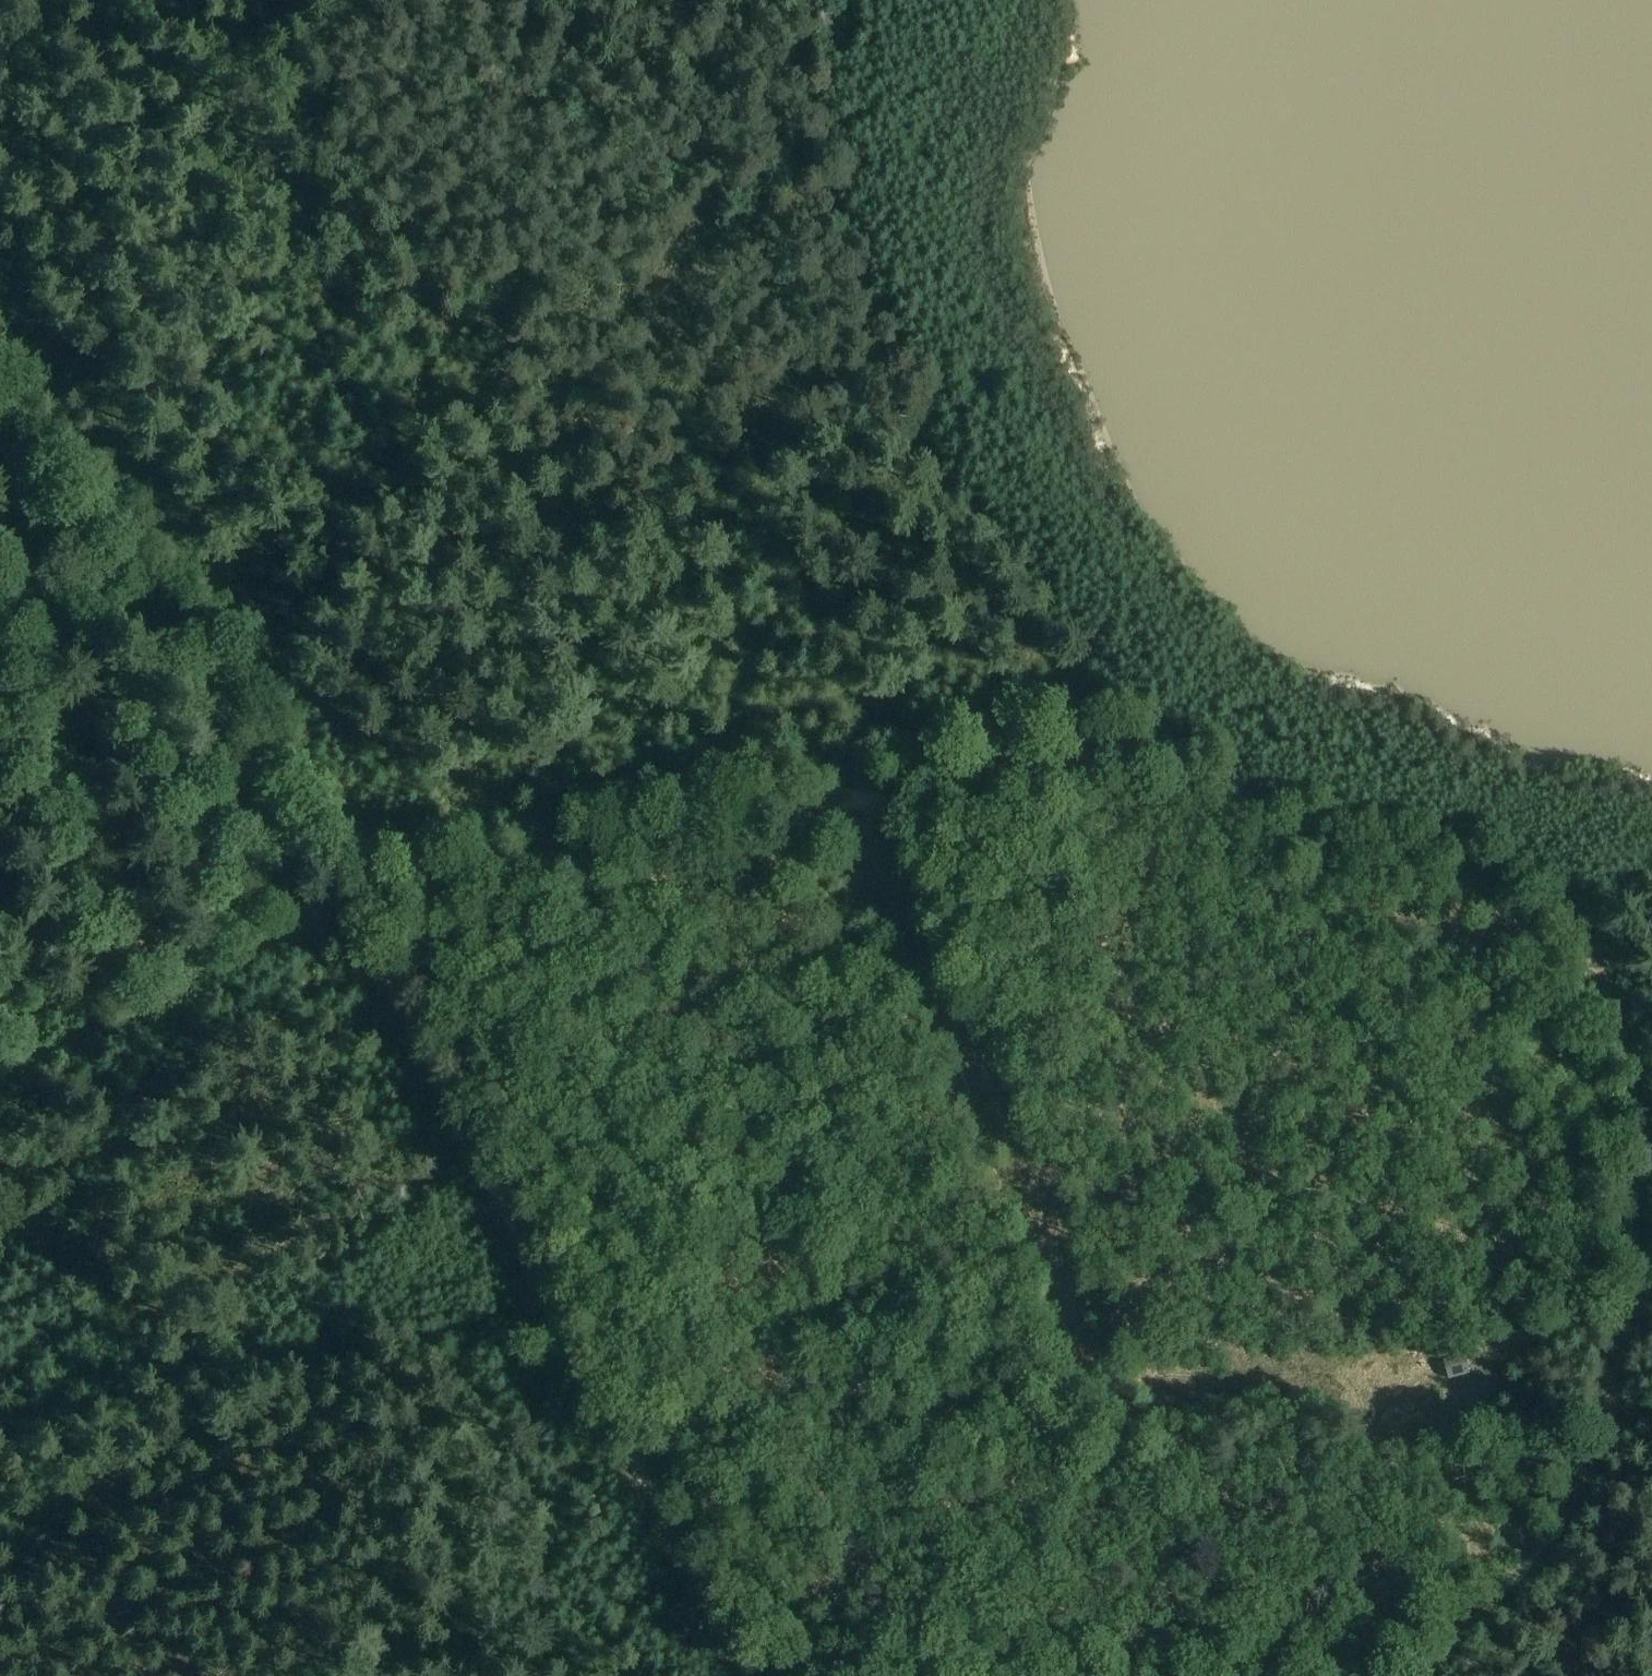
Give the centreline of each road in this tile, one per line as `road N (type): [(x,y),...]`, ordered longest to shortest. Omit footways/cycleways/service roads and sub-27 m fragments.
road 1 (track): [(744,1675),(341,905),(0,453)]
road 2 (track): [(1421,1675),(1549,1543),(1605,1442),(1650,1162),(1619,1020),(1577,917)]
road 3 (track): [(341,905),(0,1071)]

